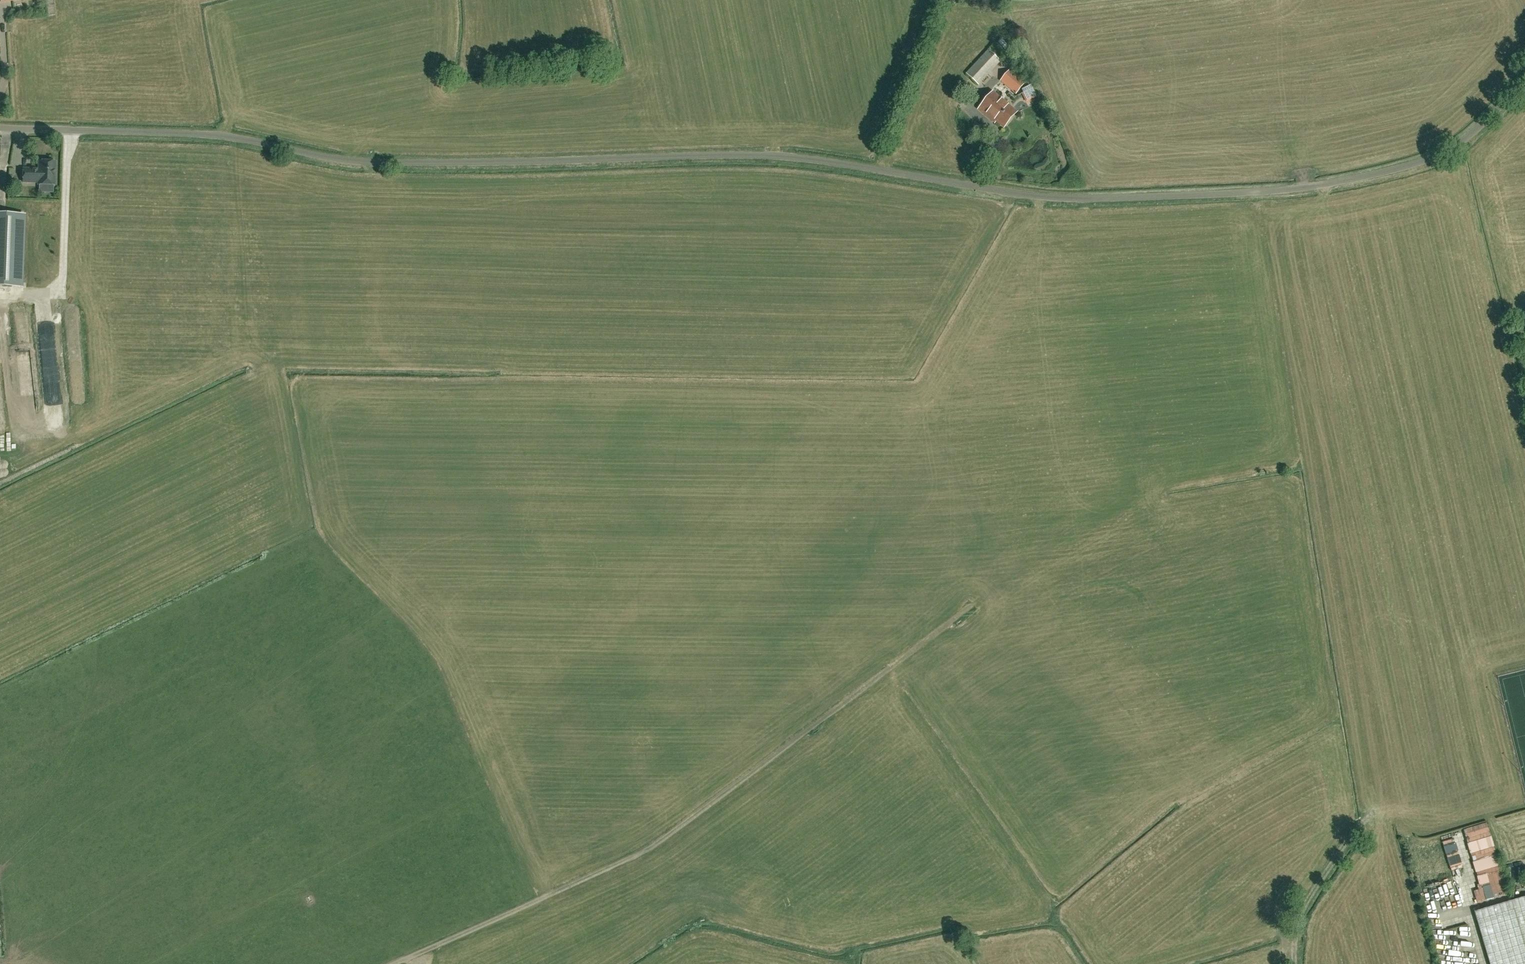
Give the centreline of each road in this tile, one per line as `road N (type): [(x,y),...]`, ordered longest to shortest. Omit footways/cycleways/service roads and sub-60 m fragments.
road 1 (unclassified): [(0,128),(211,134),(383,164),(764,156),(1021,196),(1122,199),(1285,190),(1417,163),(1465,140),(1524,83)]

